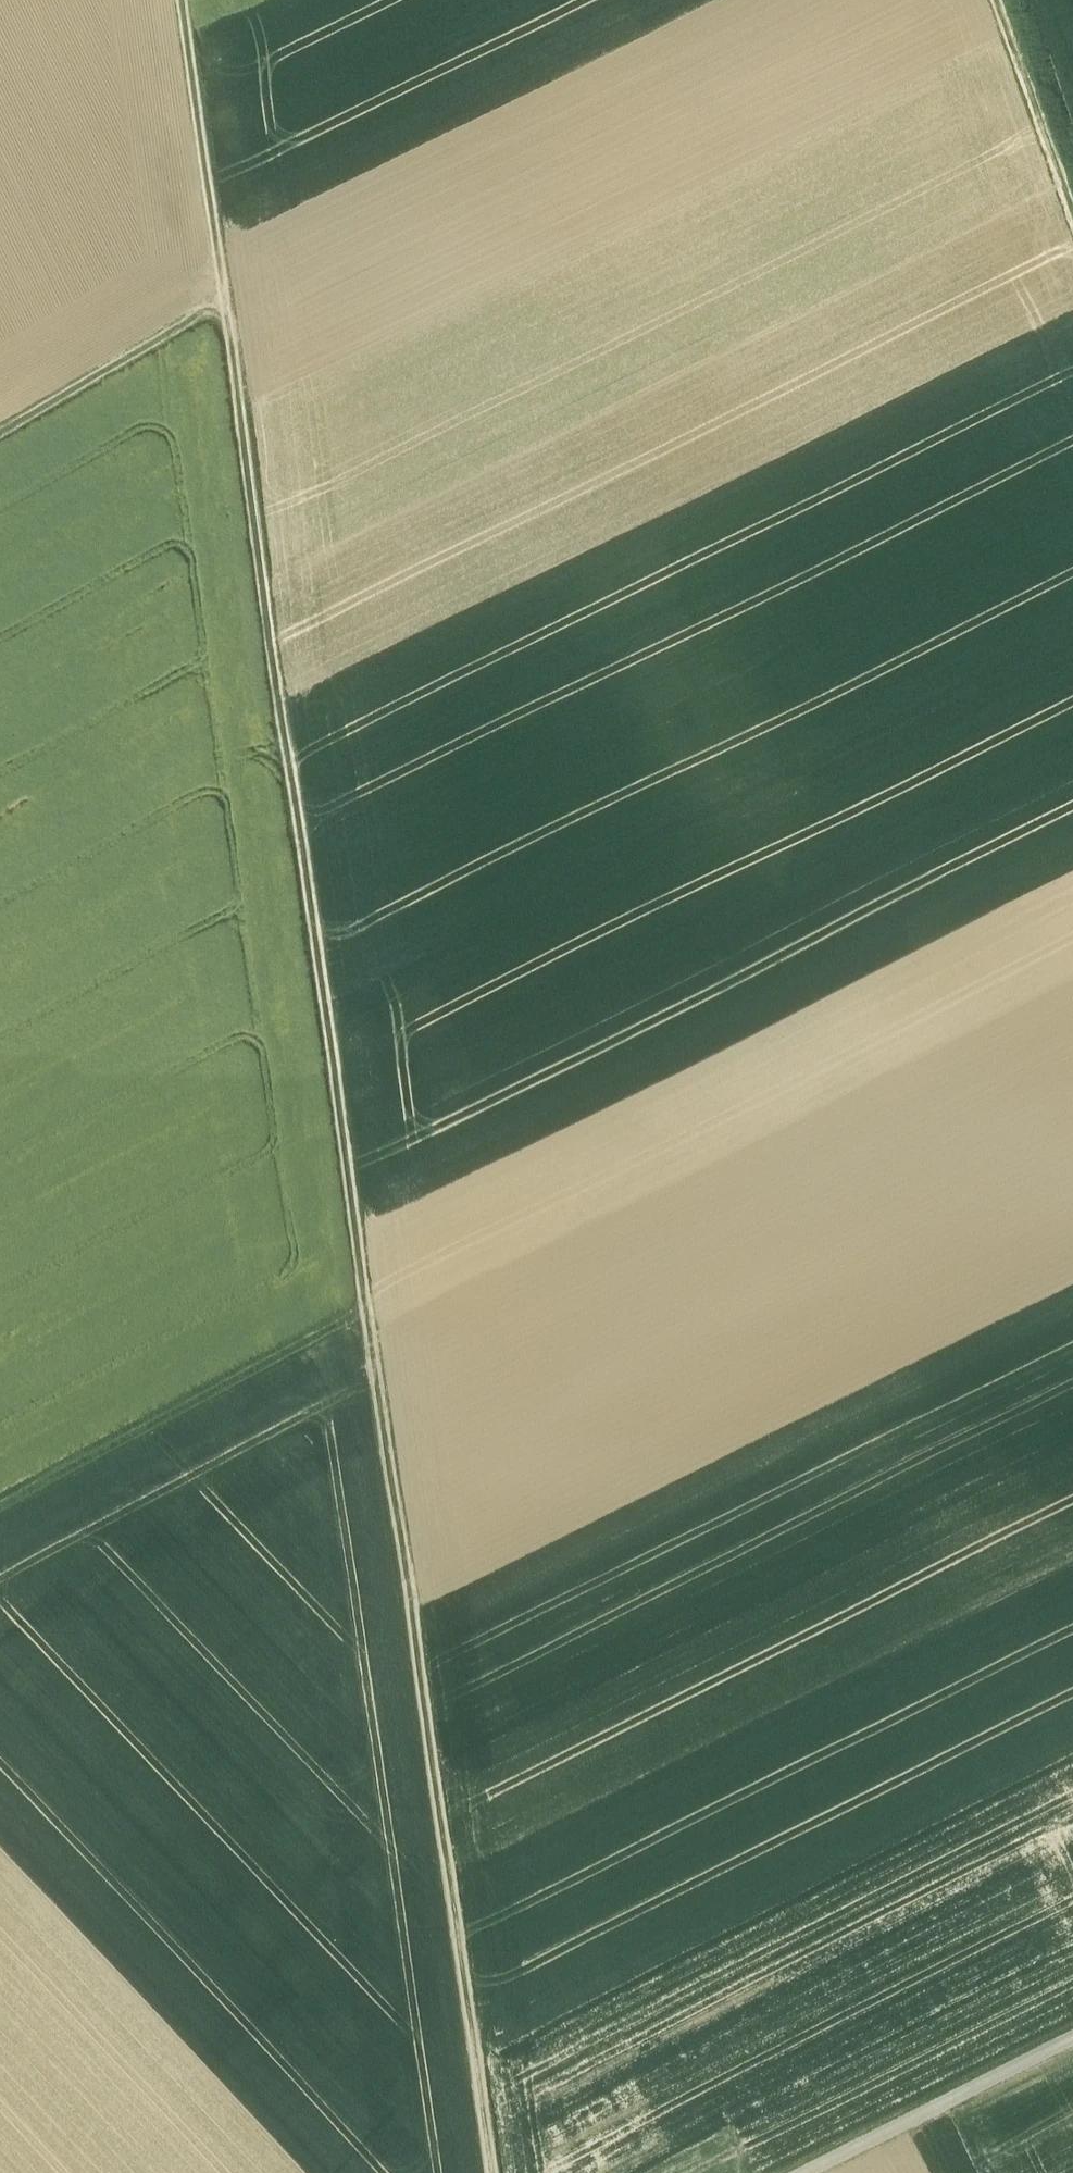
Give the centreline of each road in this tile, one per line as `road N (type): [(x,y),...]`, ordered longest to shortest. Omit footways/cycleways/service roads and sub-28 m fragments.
road 1 (track): [(491,2172),(427,1607),(311,822),(225,307),(0,432)]
road 2 (track): [(383,1323),(0,1526)]
road 3 (track): [(225,307),(181,0)]
road 4 (track): [(1072,2036),(804,2172)]
road 5 (track): [(1072,190),(1029,58),(999,0)]

